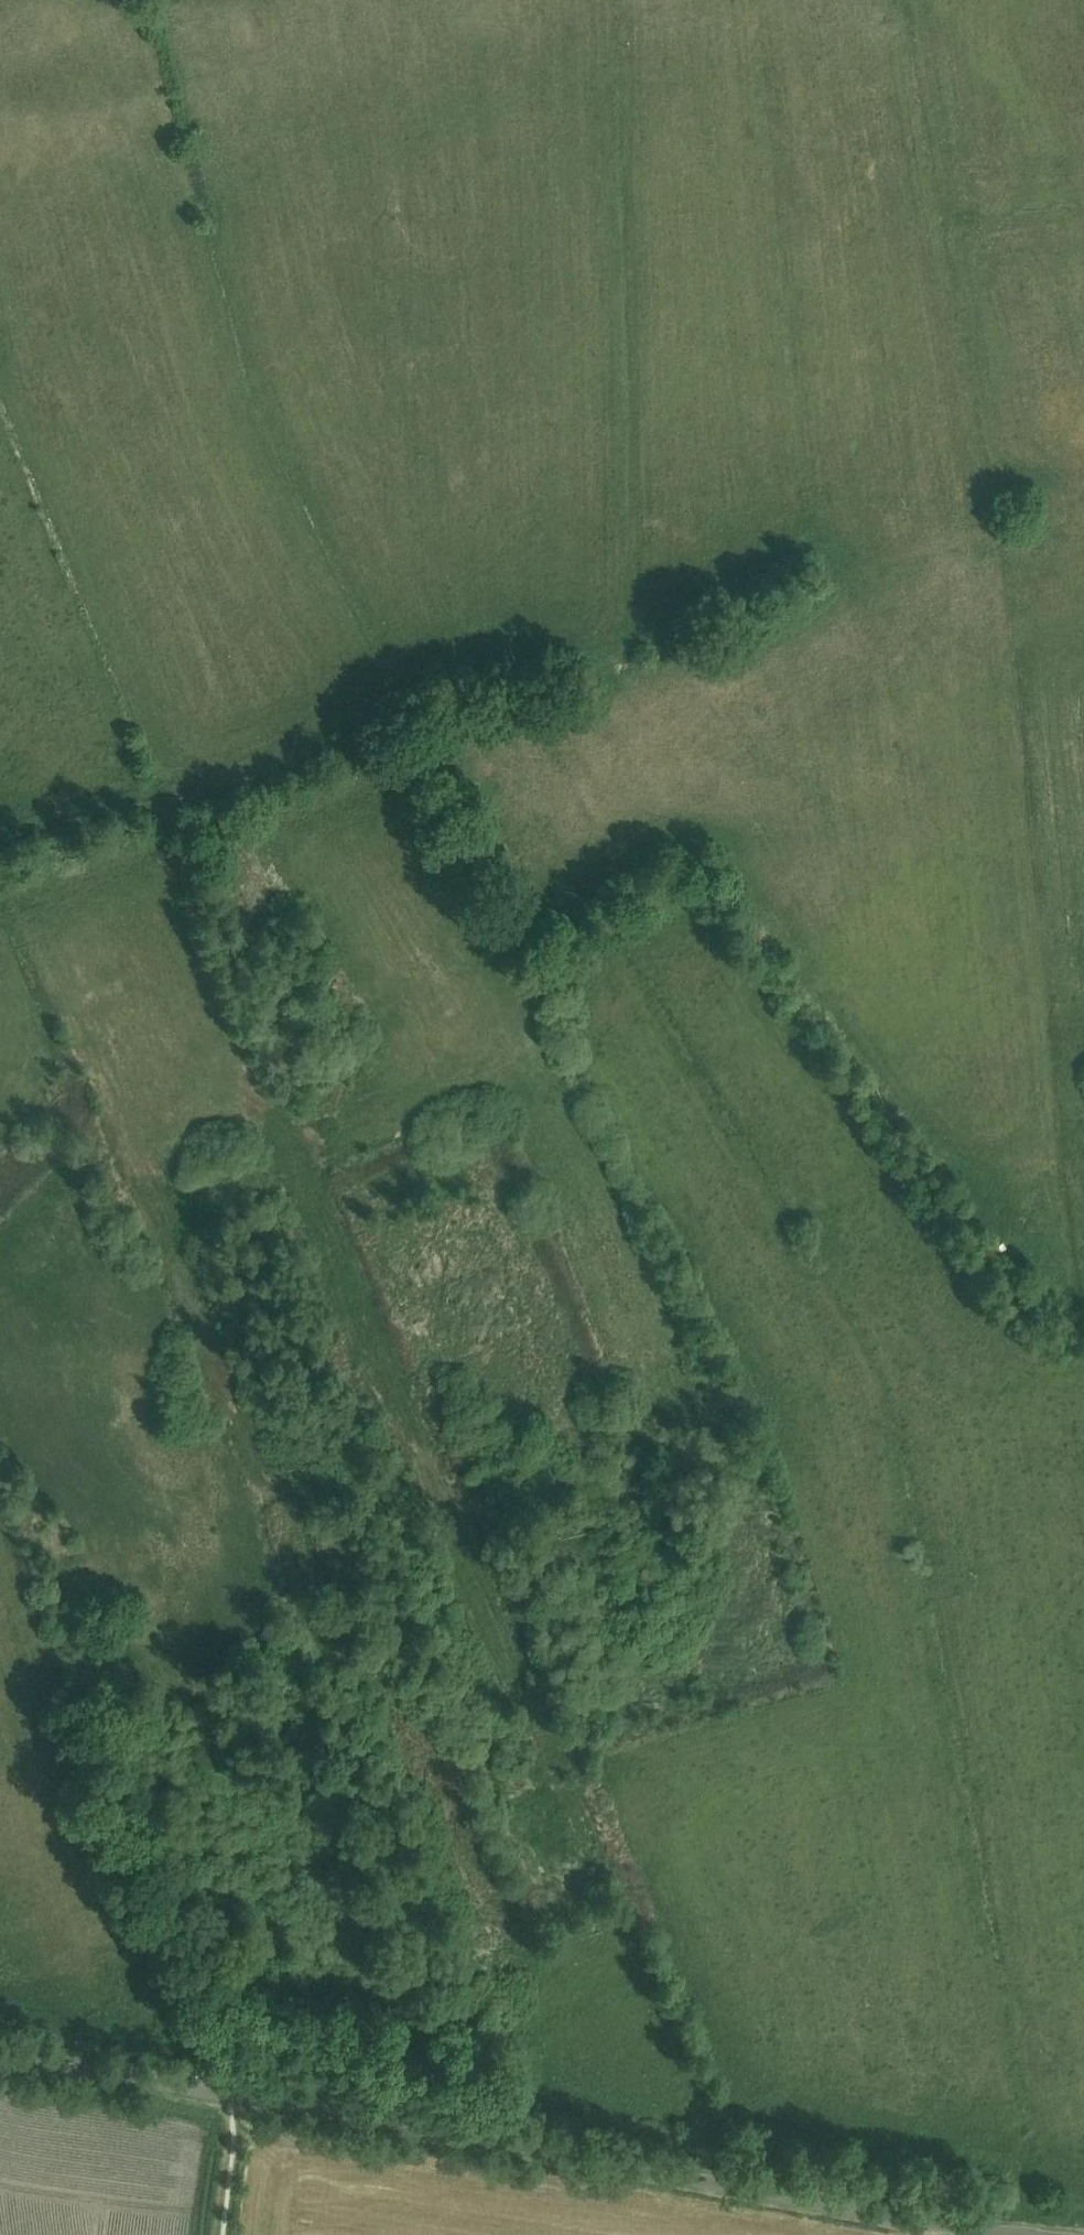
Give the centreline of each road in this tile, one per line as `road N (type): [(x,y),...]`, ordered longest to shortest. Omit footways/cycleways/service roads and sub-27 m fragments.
road 1 (unclassified): [(1031,2234),(0,2054)]

